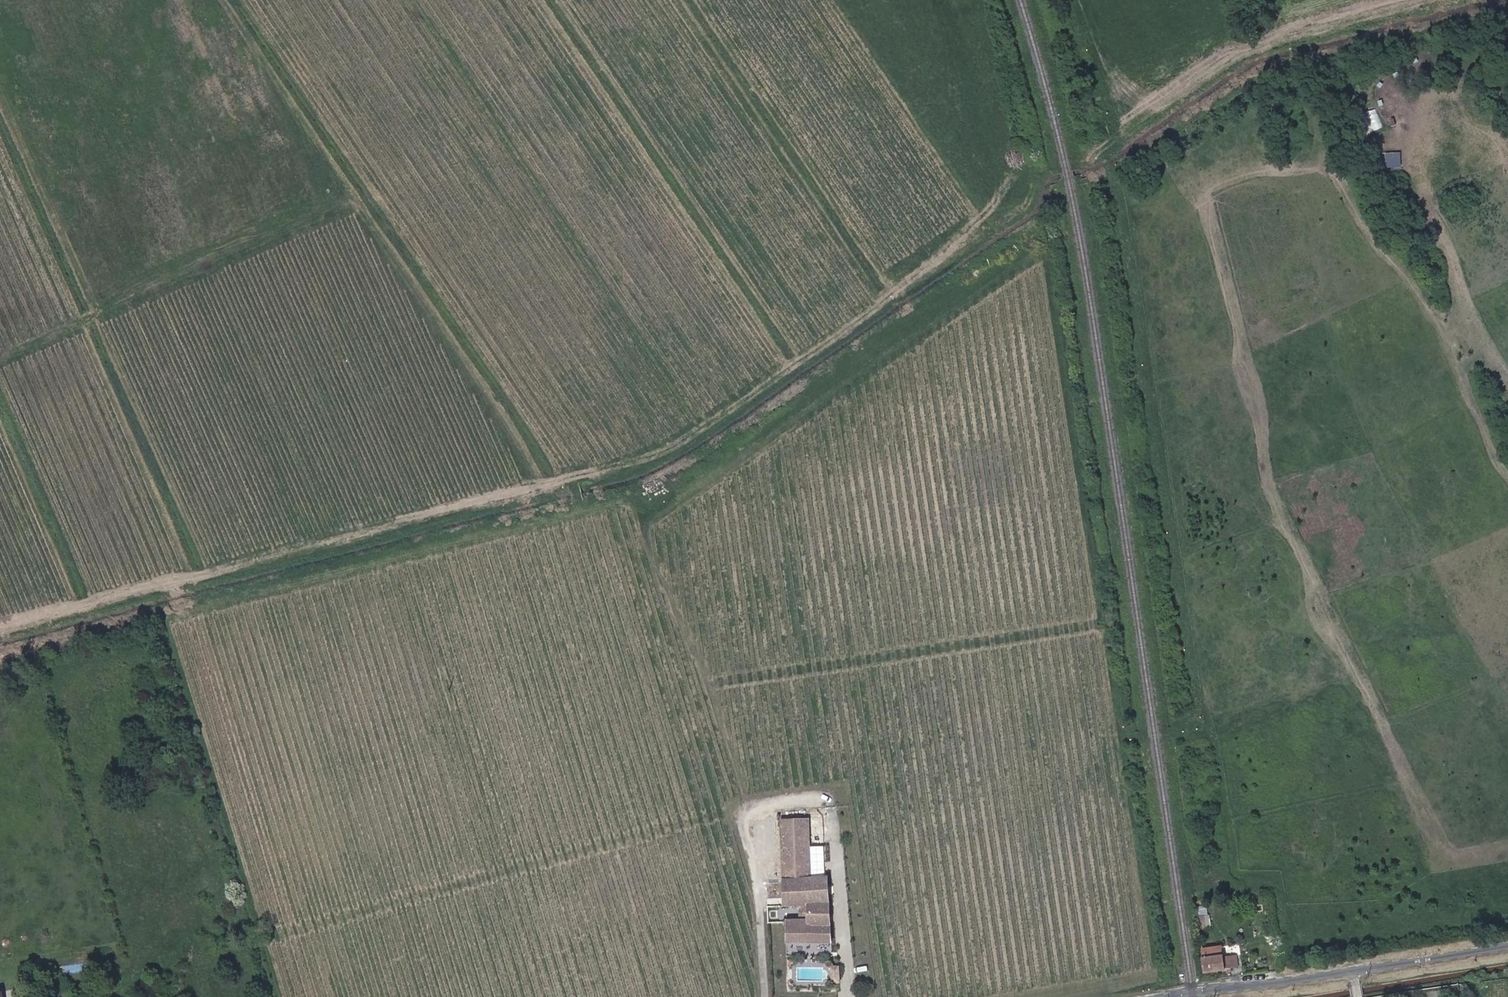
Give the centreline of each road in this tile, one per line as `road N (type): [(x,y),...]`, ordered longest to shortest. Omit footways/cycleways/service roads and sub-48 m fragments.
road 1 (unclassified): [(1162,996),(1507,951)]

